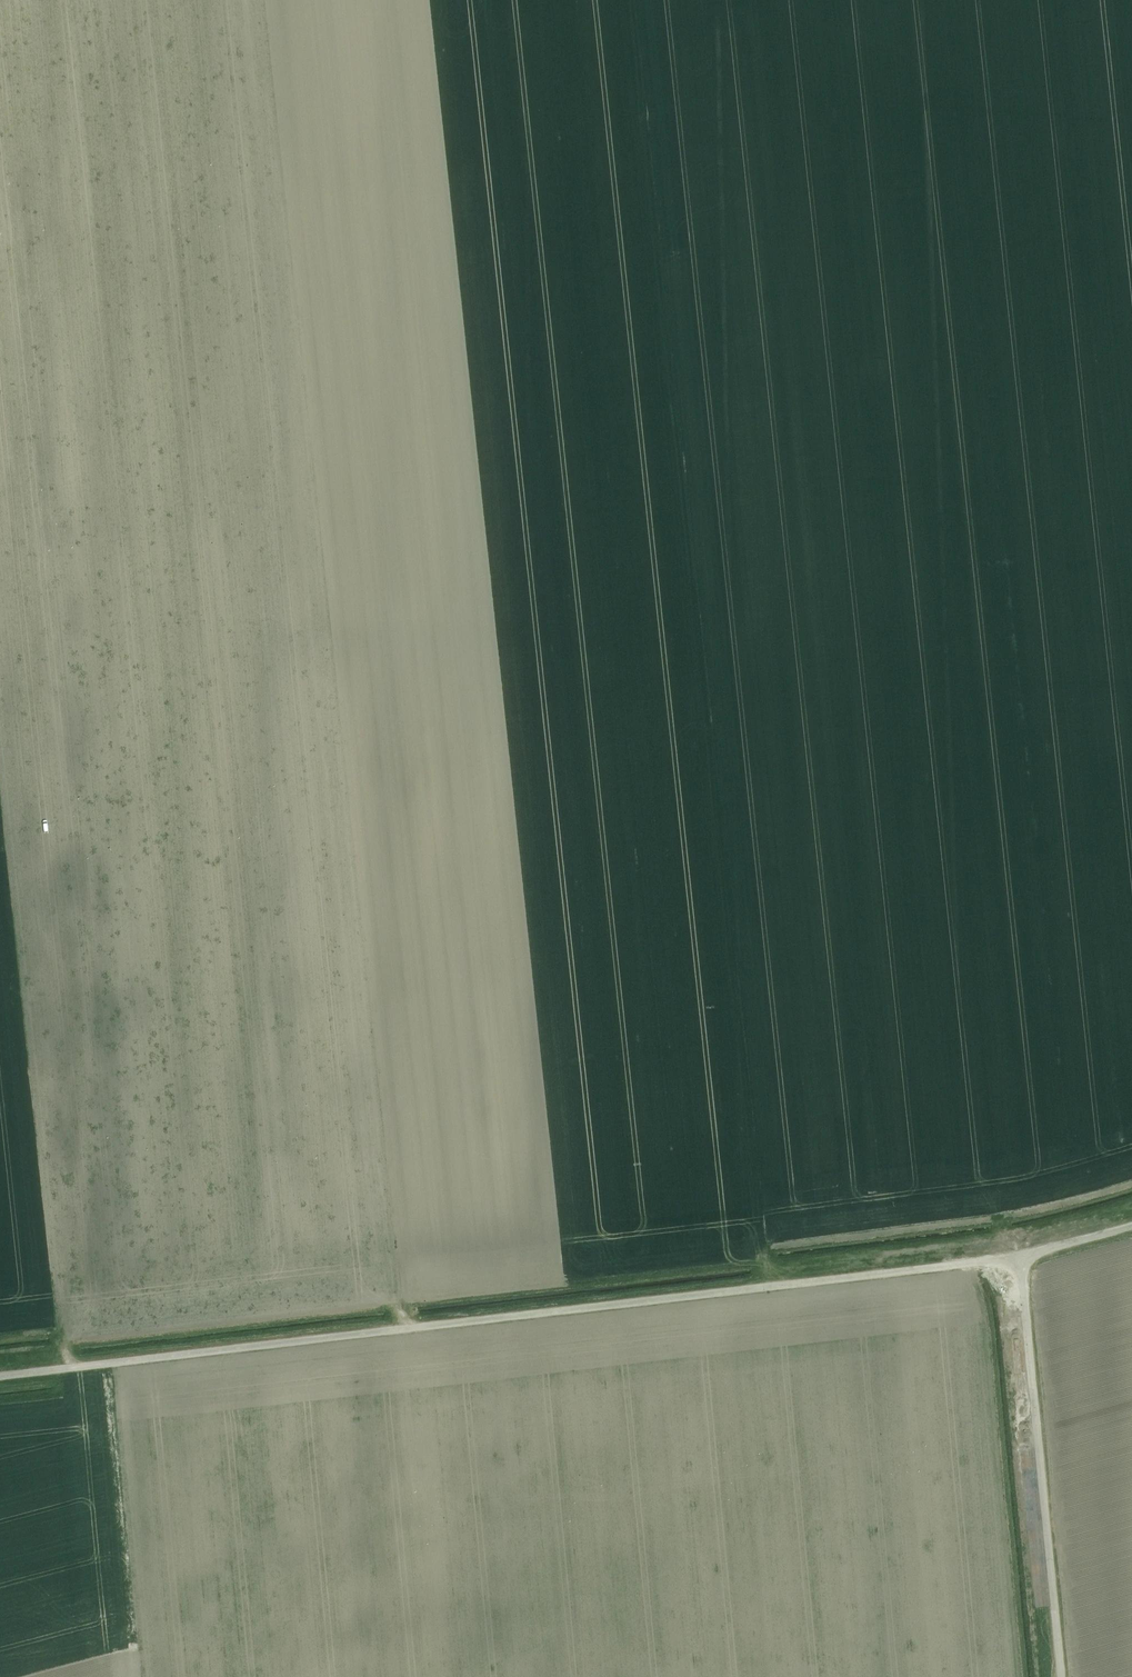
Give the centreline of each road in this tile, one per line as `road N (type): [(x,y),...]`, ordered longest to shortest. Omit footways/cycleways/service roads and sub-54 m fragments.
road 1 (unclassified): [(0,1376),(1020,1255)]
road 2 (unclassified): [(1062,1676),(1020,1255)]

